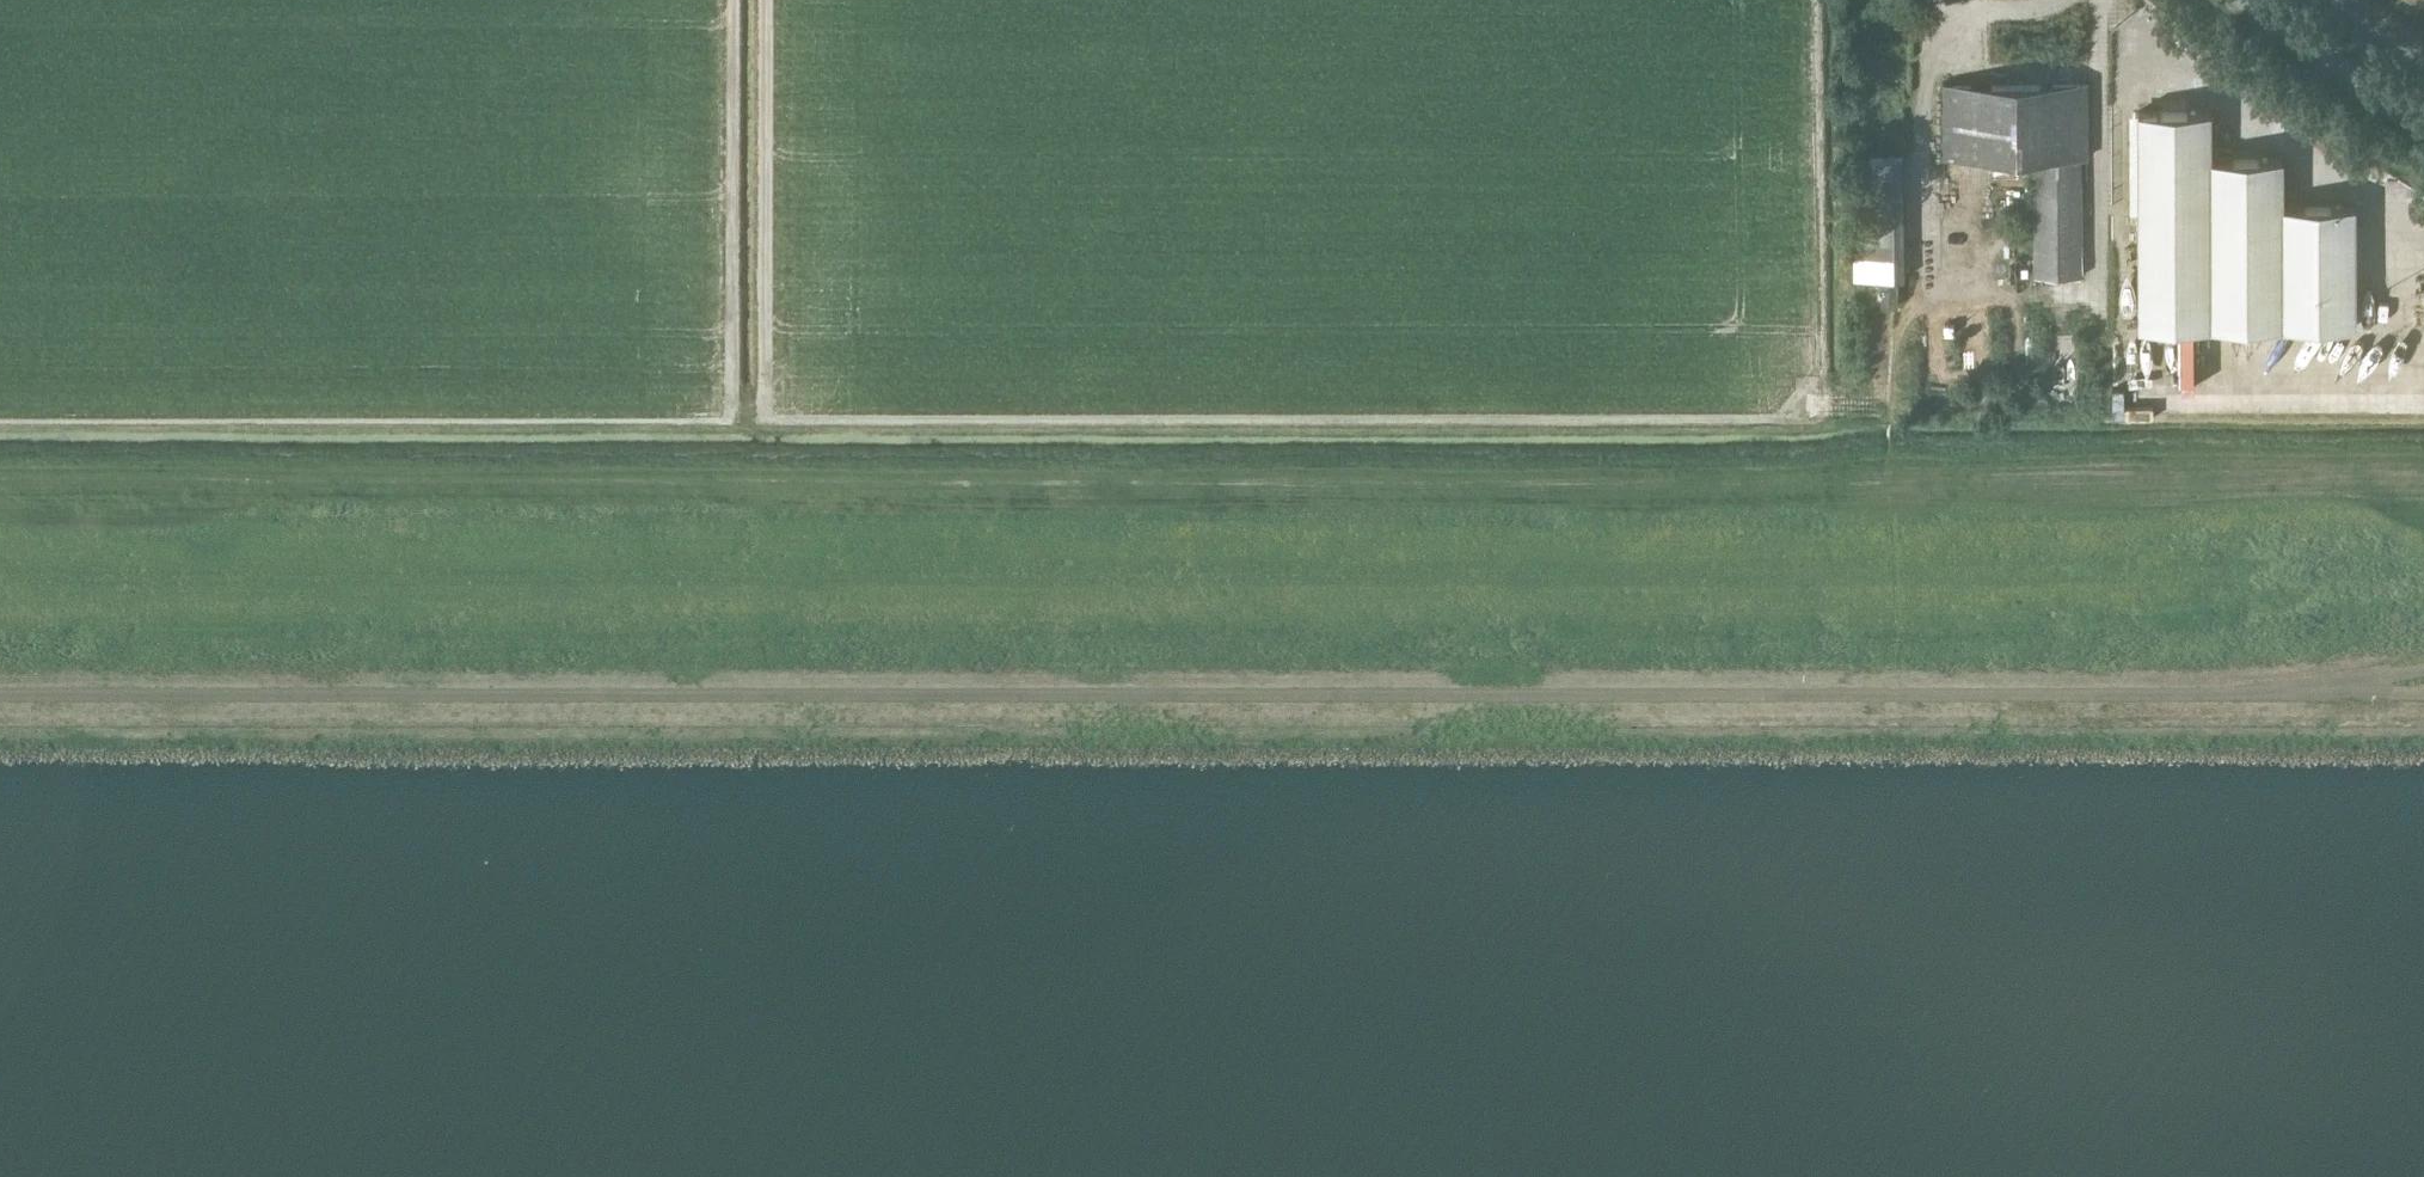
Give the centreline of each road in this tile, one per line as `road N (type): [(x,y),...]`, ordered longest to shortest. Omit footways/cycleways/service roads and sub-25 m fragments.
road 1 (unclassified): [(0,690),(2303,690),(2423,665)]
road 2 (unclassified): [(2423,124),(2245,0)]

